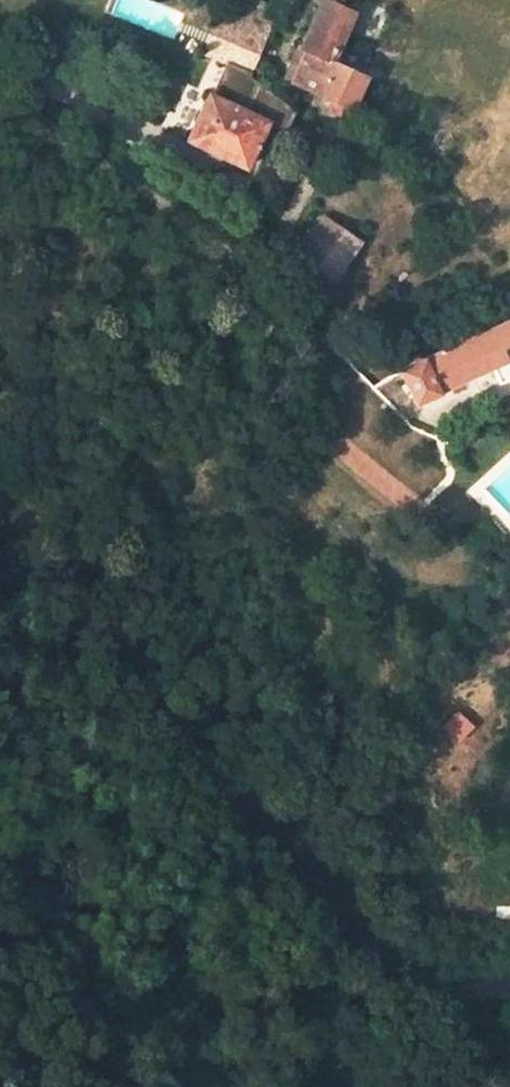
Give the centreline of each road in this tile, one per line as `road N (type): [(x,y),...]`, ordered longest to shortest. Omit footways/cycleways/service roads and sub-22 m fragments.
road 1 (unclassified): [(0,491),(356,928),(409,971),(472,987),(509,975)]
road 2 (unclassified): [(0,88),(349,348),(389,361),(509,296)]

